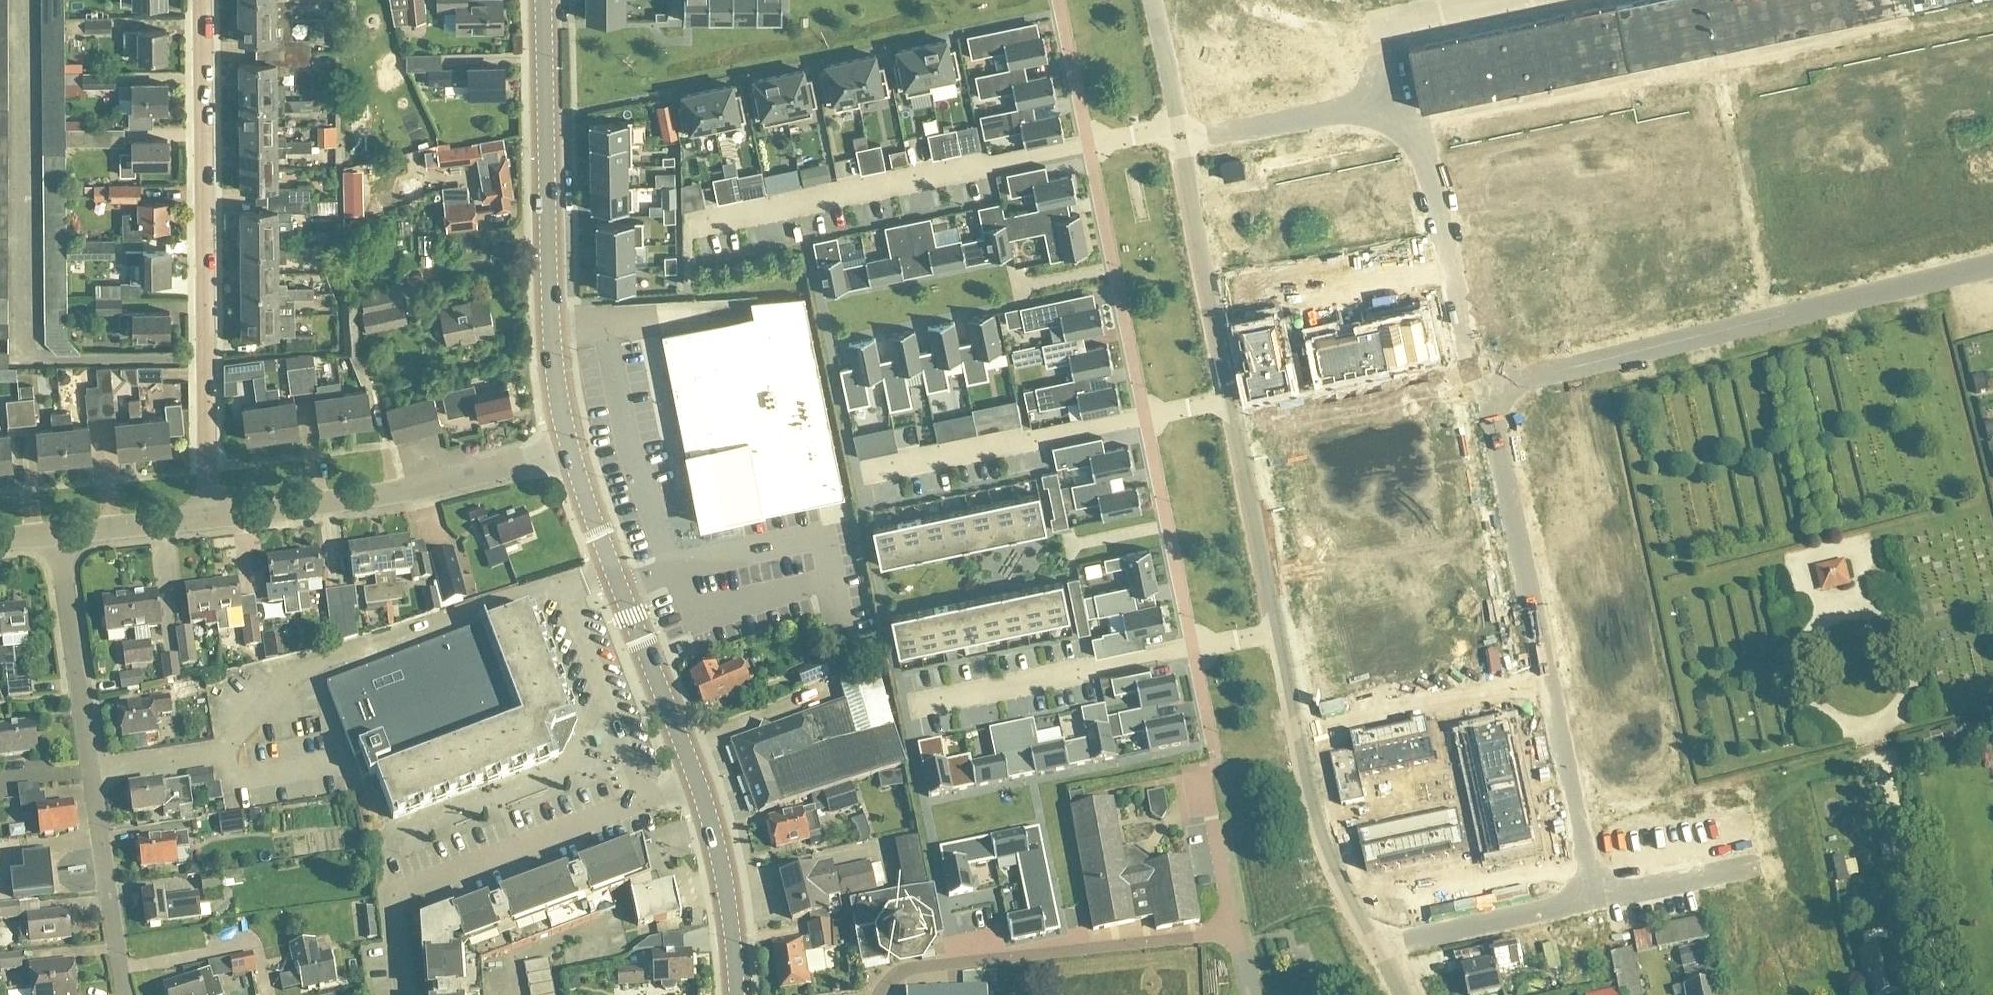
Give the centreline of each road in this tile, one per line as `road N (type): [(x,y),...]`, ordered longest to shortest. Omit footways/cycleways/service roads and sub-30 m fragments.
road 1 (tertiary): [(737,994),(723,868),(700,783),(573,453)]
road 2 (residential): [(1597,896),(1482,381)]
road 3 (residential): [(208,523),(202,0)]
road 4 (residential): [(127,994),(59,536)]
road 5 (tertiary): [(573,453),(549,310),(544,0)]
road 6 (residential): [(686,224),(1089,144)]
road 7 (residential): [(208,523),(392,498),(573,453)]
road 8 (residential): [(881,994),(886,983),(925,966),(1239,932)]
road 9 (residential): [(1373,941),(1327,850),(1281,631)]
road 10 (residential): [(1417,131),(1714,68)]
road 11 (residential): [(1482,381),(1768,313)]
road 12 (residential): [(1714,68),(1992,9)]
road 13 (track): [(1941,994),(1870,721)]
road 14 (residential): [(1146,417),(1089,144)]
road 15 (residential): [(876,472),(1146,417)]
road 16 (residential): [(923,701),(1193,648)]
road 17 (residential): [(1231,399),(1181,148)]
road 18 (residential): [(1714,68),(1768,313)]
road 19 (residential): [(1281,631),(1231,399)]
road 20 (residential): [(1193,648),(1146,417)]
road 21 (residential): [(1181,148),(1409,97)]
road 22 (residential): [(1768,313),(1992,260)]
road 23 (residential): [(1373,941),(1597,896)]
road 24 (residential): [(1447,245),(1239,292)]
road 25 (residential): [(1627,203),(1447,245)]
road 26 (residential): [(1239,932),(1208,776)]
road 27 (residential): [(1597,896),(1750,865)]
road 28 (residential): [(59,536),(208,523)]
road 29 (residential): [(1089,144),(1058,0)]
road 30 (residential): [(1482,381),(1447,245)]
road 31 (residential): [(1176,127),(1151,0)]

